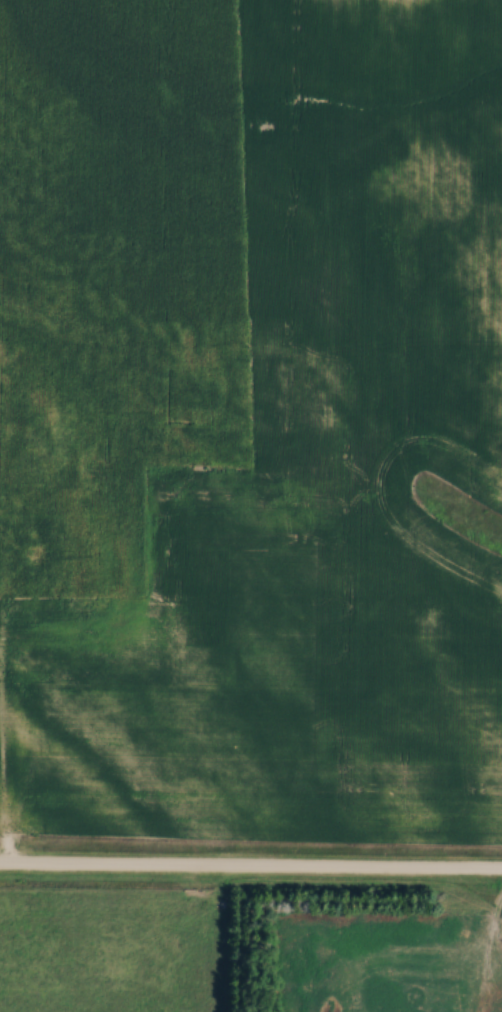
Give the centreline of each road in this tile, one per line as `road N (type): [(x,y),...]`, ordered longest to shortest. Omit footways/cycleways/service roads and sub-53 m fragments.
road 1 (residential): [(501,872),(0,865)]

